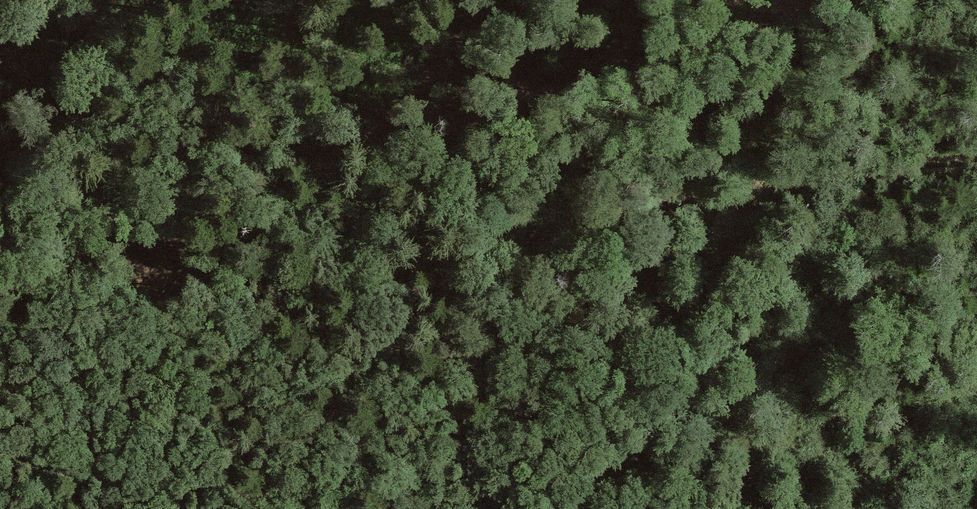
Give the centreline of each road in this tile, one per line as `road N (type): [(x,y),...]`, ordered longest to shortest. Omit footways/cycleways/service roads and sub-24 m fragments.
road 1 (track): [(0,327),(87,249),(128,237),(256,297),(298,296),(472,245),(810,175),(976,162)]
road 2 (track): [(749,0),(605,75),(286,153),(147,161),(35,150),(0,161)]
road 3 (track): [(107,241),(90,151),(102,0)]

